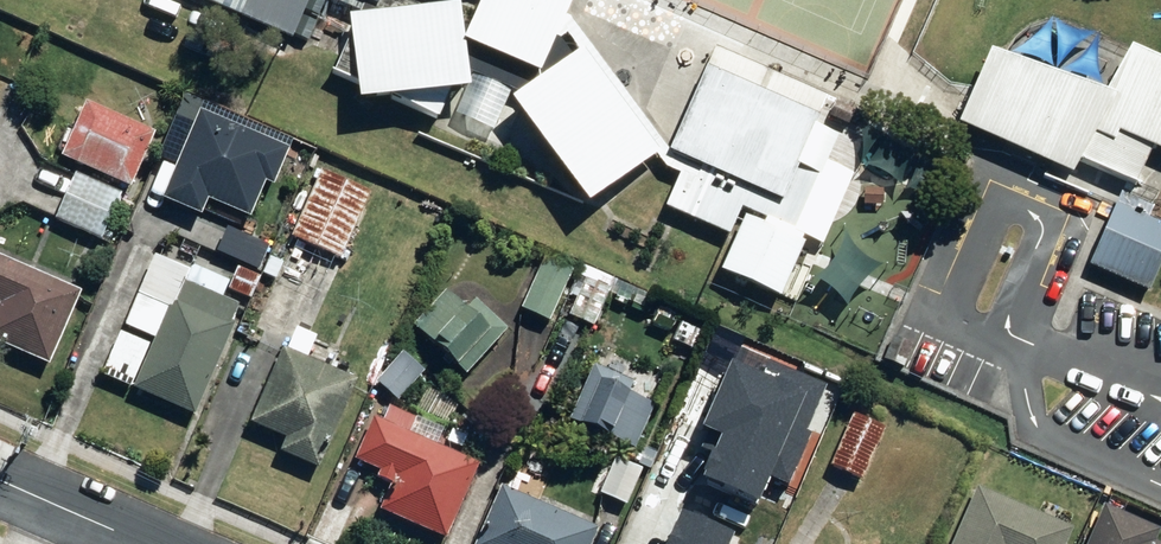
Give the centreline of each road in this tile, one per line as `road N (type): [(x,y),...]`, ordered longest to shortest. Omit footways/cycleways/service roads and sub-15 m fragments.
road 1 (tertiary): [(144,543),(0,481)]

